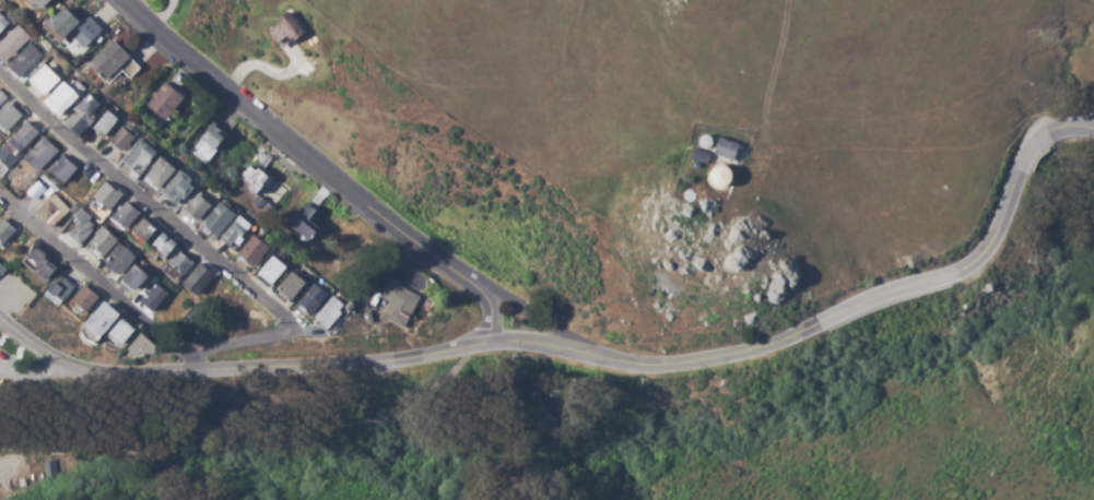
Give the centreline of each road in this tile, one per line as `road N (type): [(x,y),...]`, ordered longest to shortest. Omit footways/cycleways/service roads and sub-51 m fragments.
road 1 (tertiary): [(0,320),(69,366),(113,374),(381,362),(502,343),(630,365),(690,364),(756,350),(957,273),(996,234),(1033,143),(1059,130),(1093,130)]
road 2 (residential): [(483,346),(492,322),(480,289),(386,224),(120,0)]
road 3 (track): [(473,347),(442,383),(387,419),(129,439),(0,466)]
road 4 (residential): [(0,72),(285,321),(279,336),(190,356)]
road 5 (residential): [(190,356),(0,194)]
road 6 (residential): [(607,360),(455,273)]

